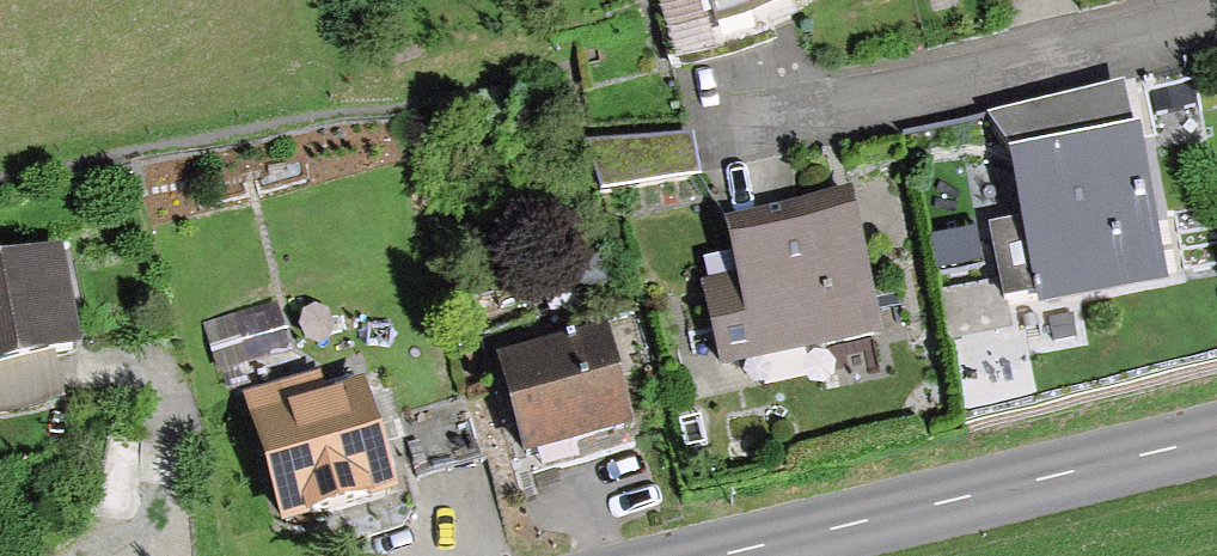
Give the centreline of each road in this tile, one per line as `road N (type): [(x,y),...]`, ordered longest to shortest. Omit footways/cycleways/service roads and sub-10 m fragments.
road 1 (track): [(0,178),(554,58),(586,123),(699,125)]
road 2 (residential): [(699,125),(1199,0)]
road 3 (secondary): [(1216,436),(715,555)]

